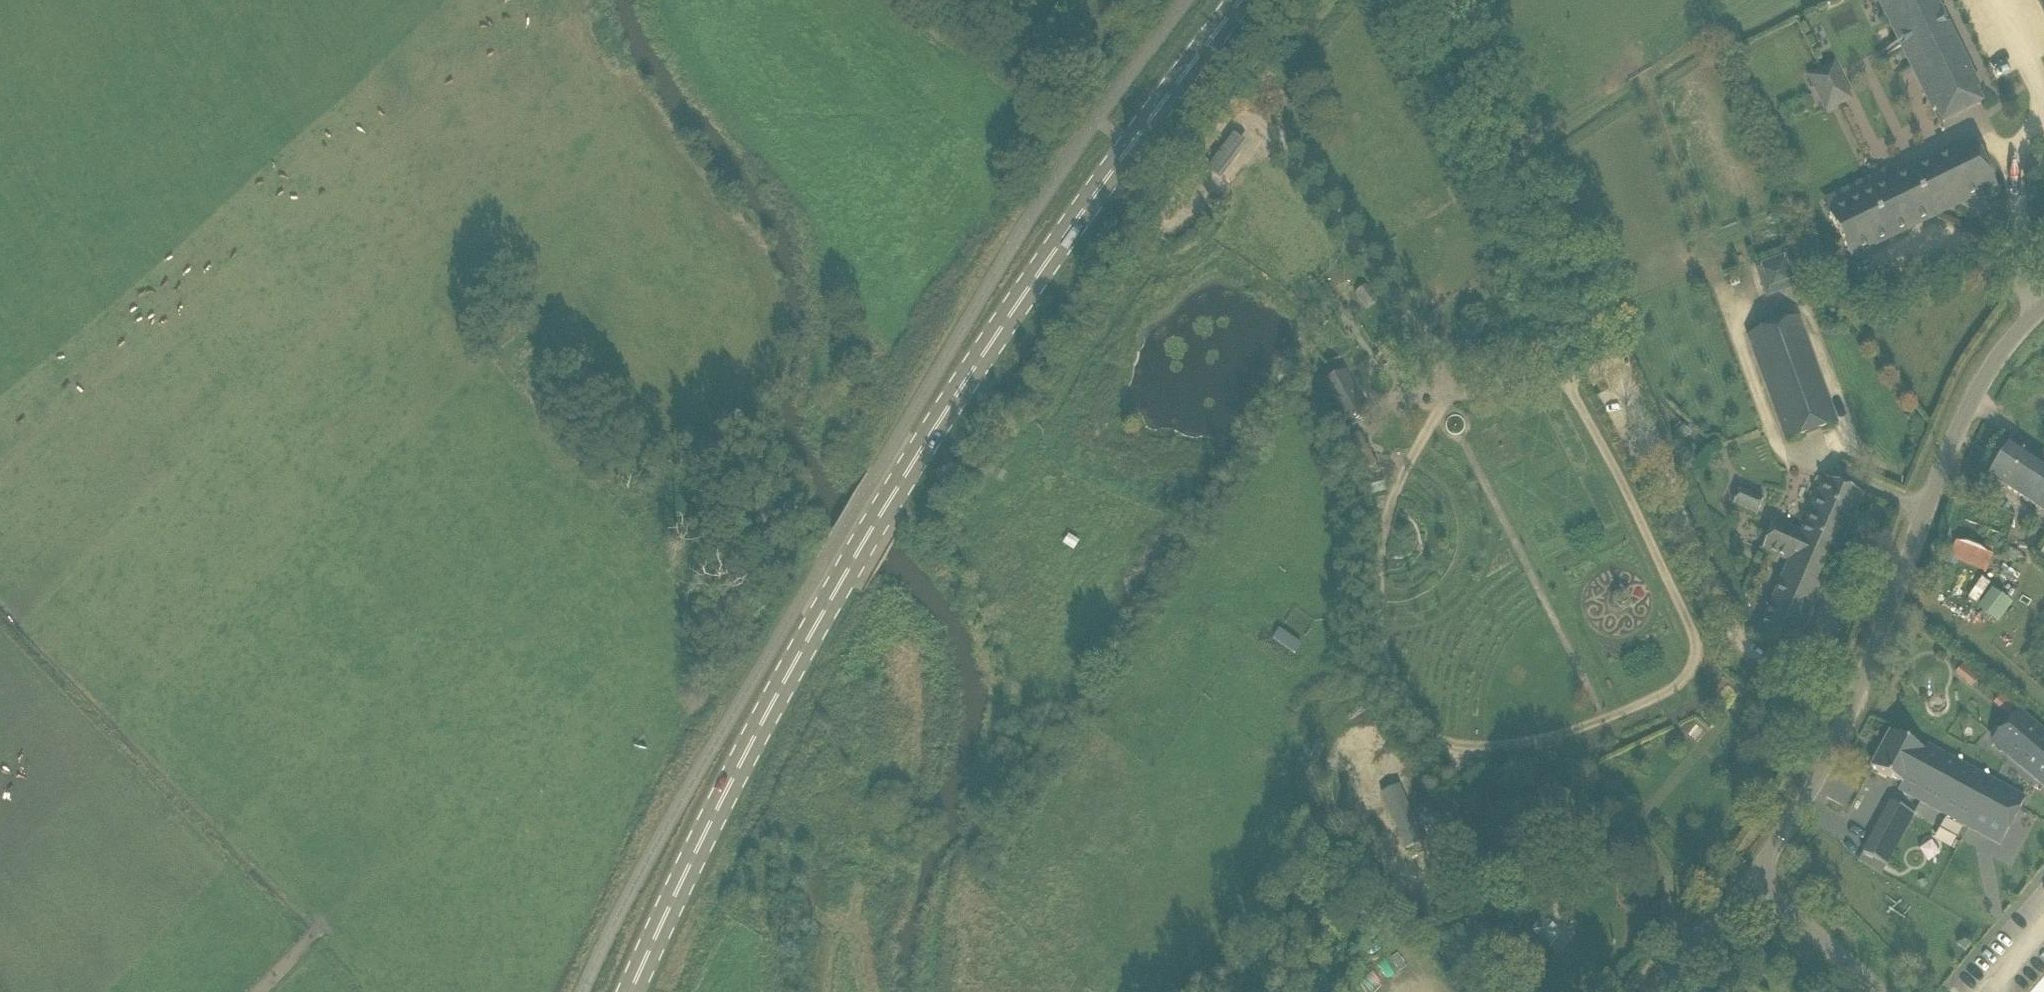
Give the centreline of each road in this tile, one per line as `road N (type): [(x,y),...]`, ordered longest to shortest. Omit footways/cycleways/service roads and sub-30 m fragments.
road 1 (primary): [(631,991),(735,774),(889,502),(1009,314),(1243,0)]
road 2 (unclassified): [(1751,875),(1833,751),(1973,400),(2043,304)]
road 3 (unclassified): [(1885,991),(1751,875)]
road 4 (unclassified): [(1654,991),(1751,875)]

